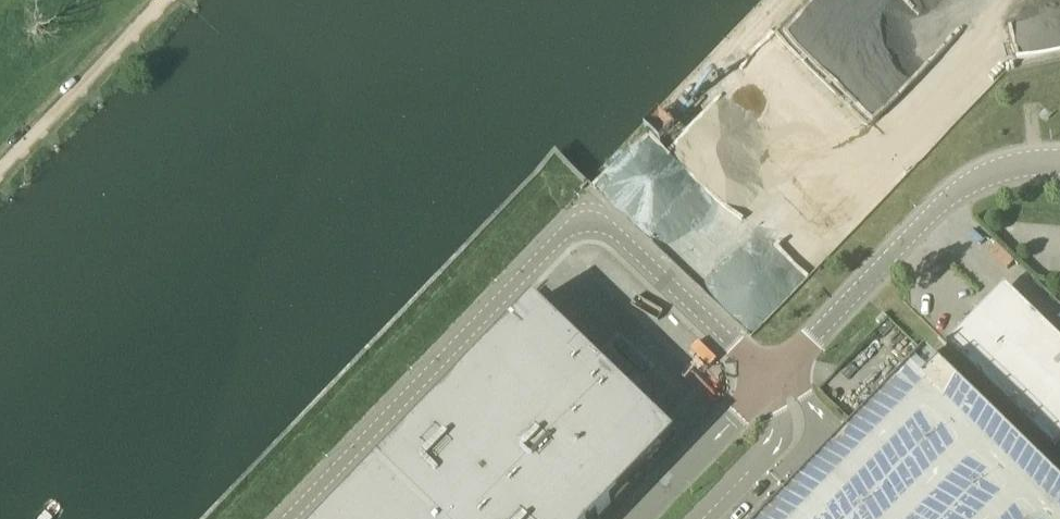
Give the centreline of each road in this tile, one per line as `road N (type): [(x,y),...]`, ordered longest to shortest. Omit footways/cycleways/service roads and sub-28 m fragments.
road 1 (unclassified): [(295,518),(573,230),(606,228),(773,383)]
road 2 (unclassified): [(773,383),(960,195),(1008,172),(1059,166)]
road 3 (track): [(164,0),(0,170)]
road 4 (unclassified): [(643,518),(773,383)]

